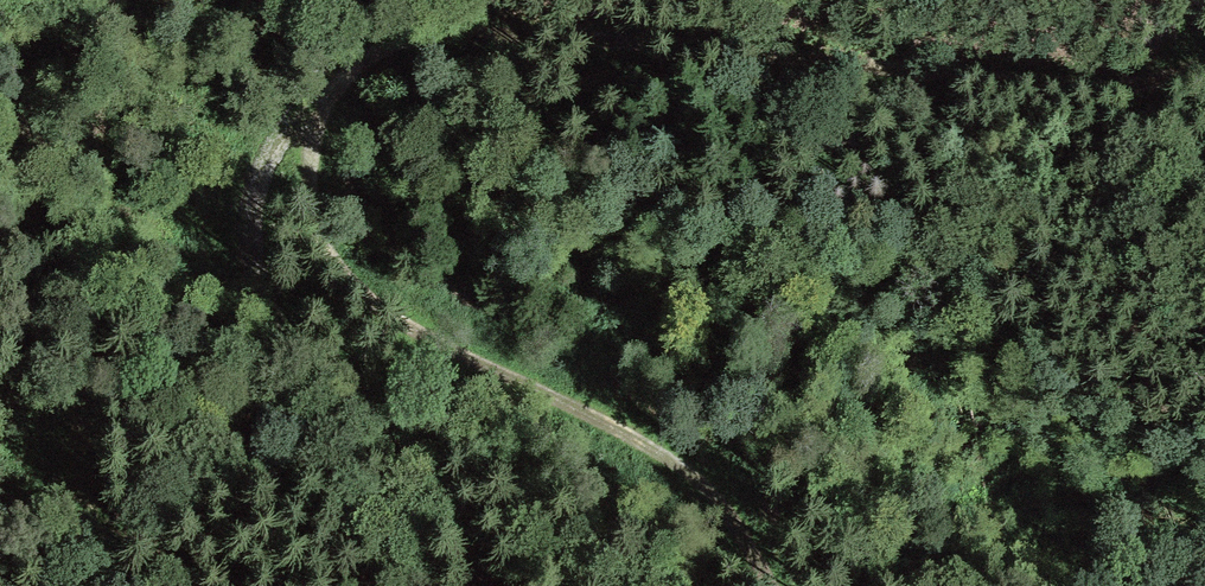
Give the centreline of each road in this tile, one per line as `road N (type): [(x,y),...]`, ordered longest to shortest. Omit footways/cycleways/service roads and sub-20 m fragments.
road 1 (track): [(484,585),(451,531),(298,362),(259,278),(254,201),(264,169),(297,111),(325,86),(384,46),(418,35),(592,40),(1102,93),(1144,90),(1204,63)]
road 2 (track): [(325,86),(308,196),(328,251),(351,280),(429,339),(692,474),(739,527),(771,585)]

